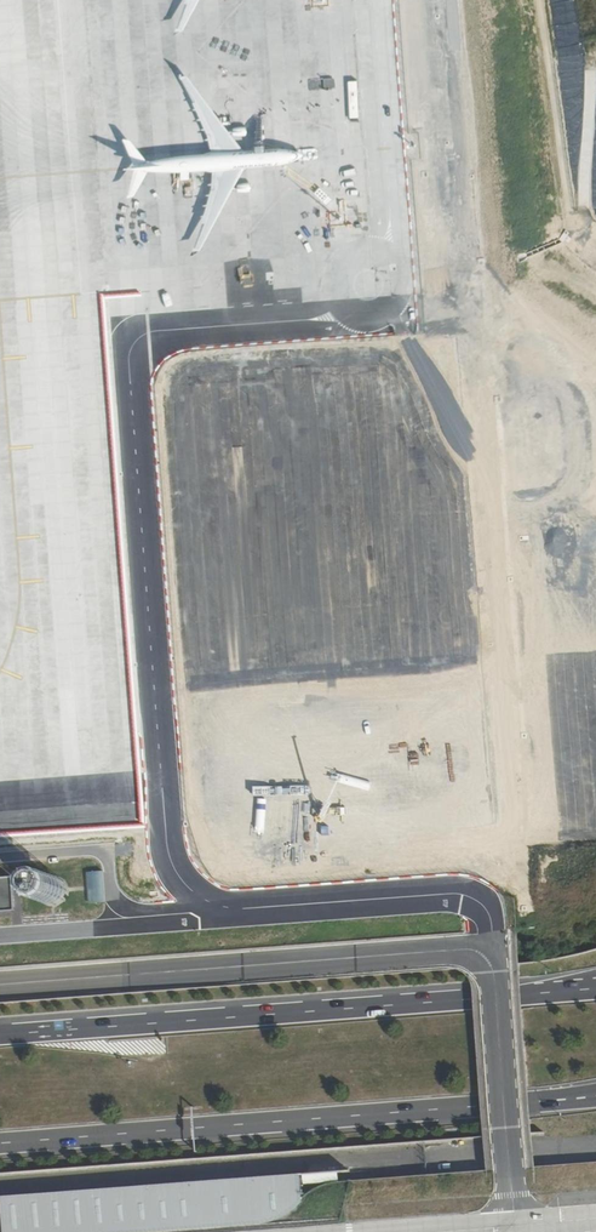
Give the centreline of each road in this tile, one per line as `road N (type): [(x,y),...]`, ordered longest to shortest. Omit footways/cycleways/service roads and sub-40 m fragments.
road 1 (secondary): [(595,985),(0,1037)]
road 2 (secondary): [(0,1143),(595,1094)]

